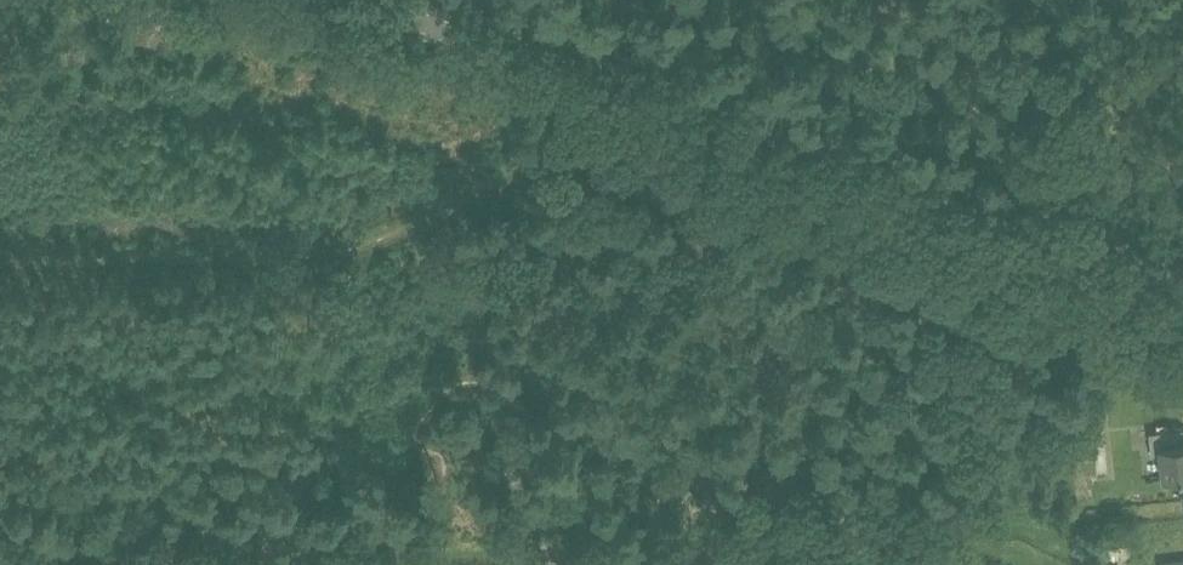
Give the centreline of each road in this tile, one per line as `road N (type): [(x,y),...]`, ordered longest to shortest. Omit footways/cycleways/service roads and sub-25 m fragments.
road 1 (unclassified): [(1182,309),(355,0)]

